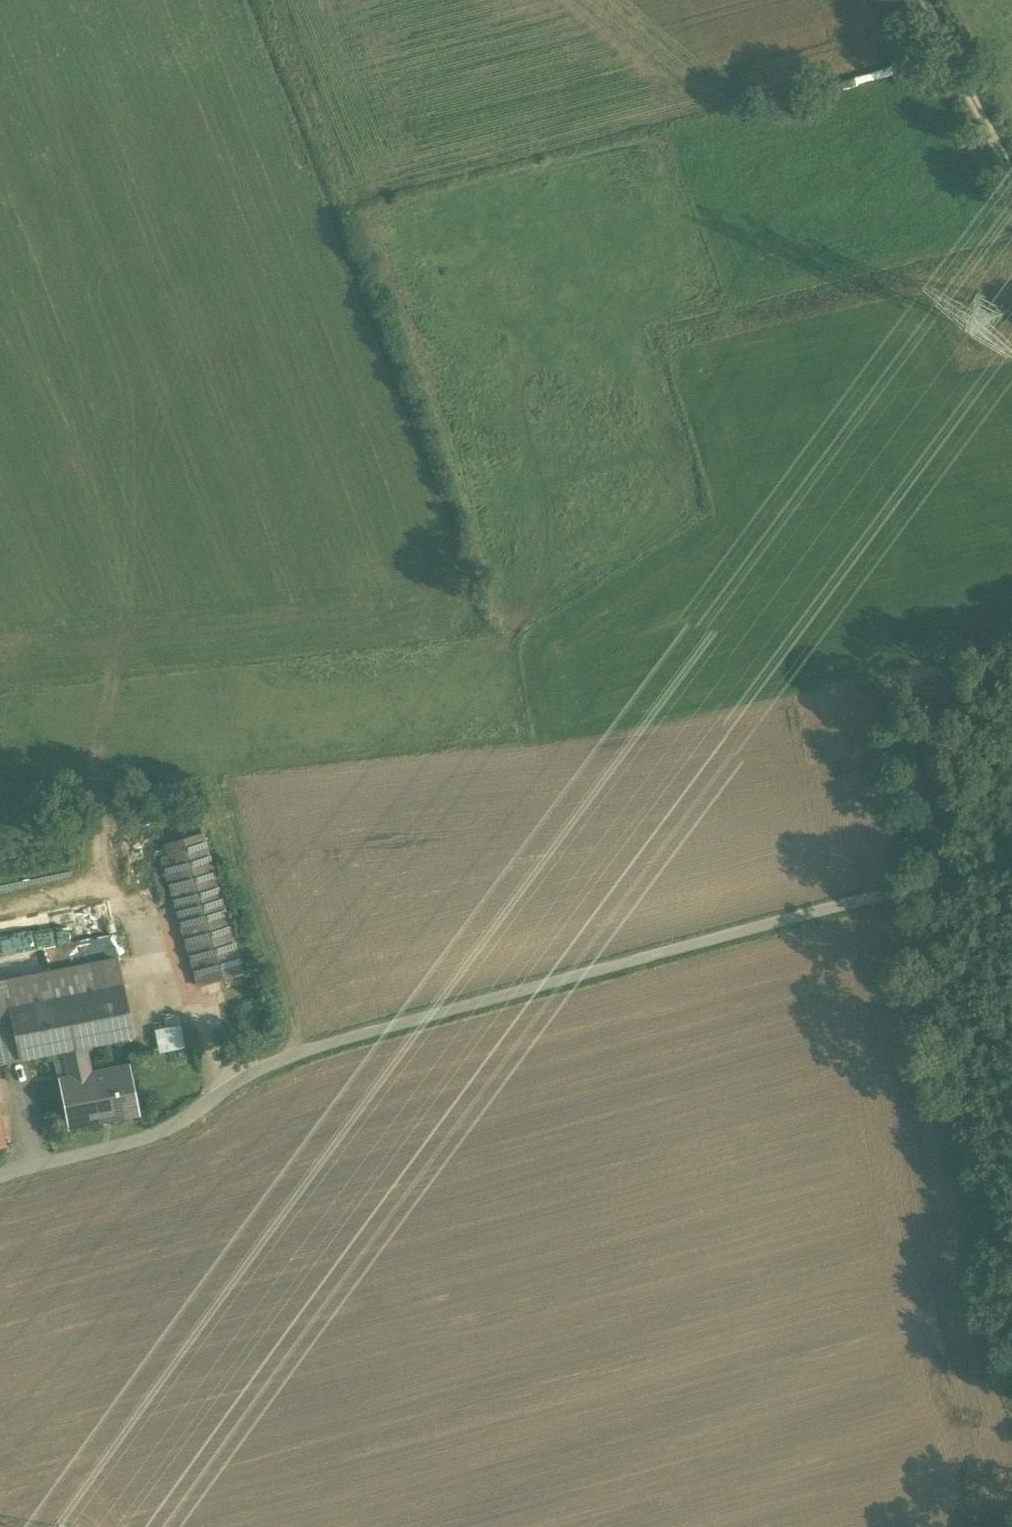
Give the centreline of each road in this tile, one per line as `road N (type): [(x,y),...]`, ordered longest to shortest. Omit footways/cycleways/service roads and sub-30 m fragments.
road 1 (track): [(229,1088),(315,1048),(894,893)]
road 2 (track): [(894,893),(935,882),(943,864),(910,769),(894,687),(1011,656)]
road 3 (unclassified): [(0,1177),(166,1129),(229,1088)]
road 4 (track): [(1011,163),(924,0)]

